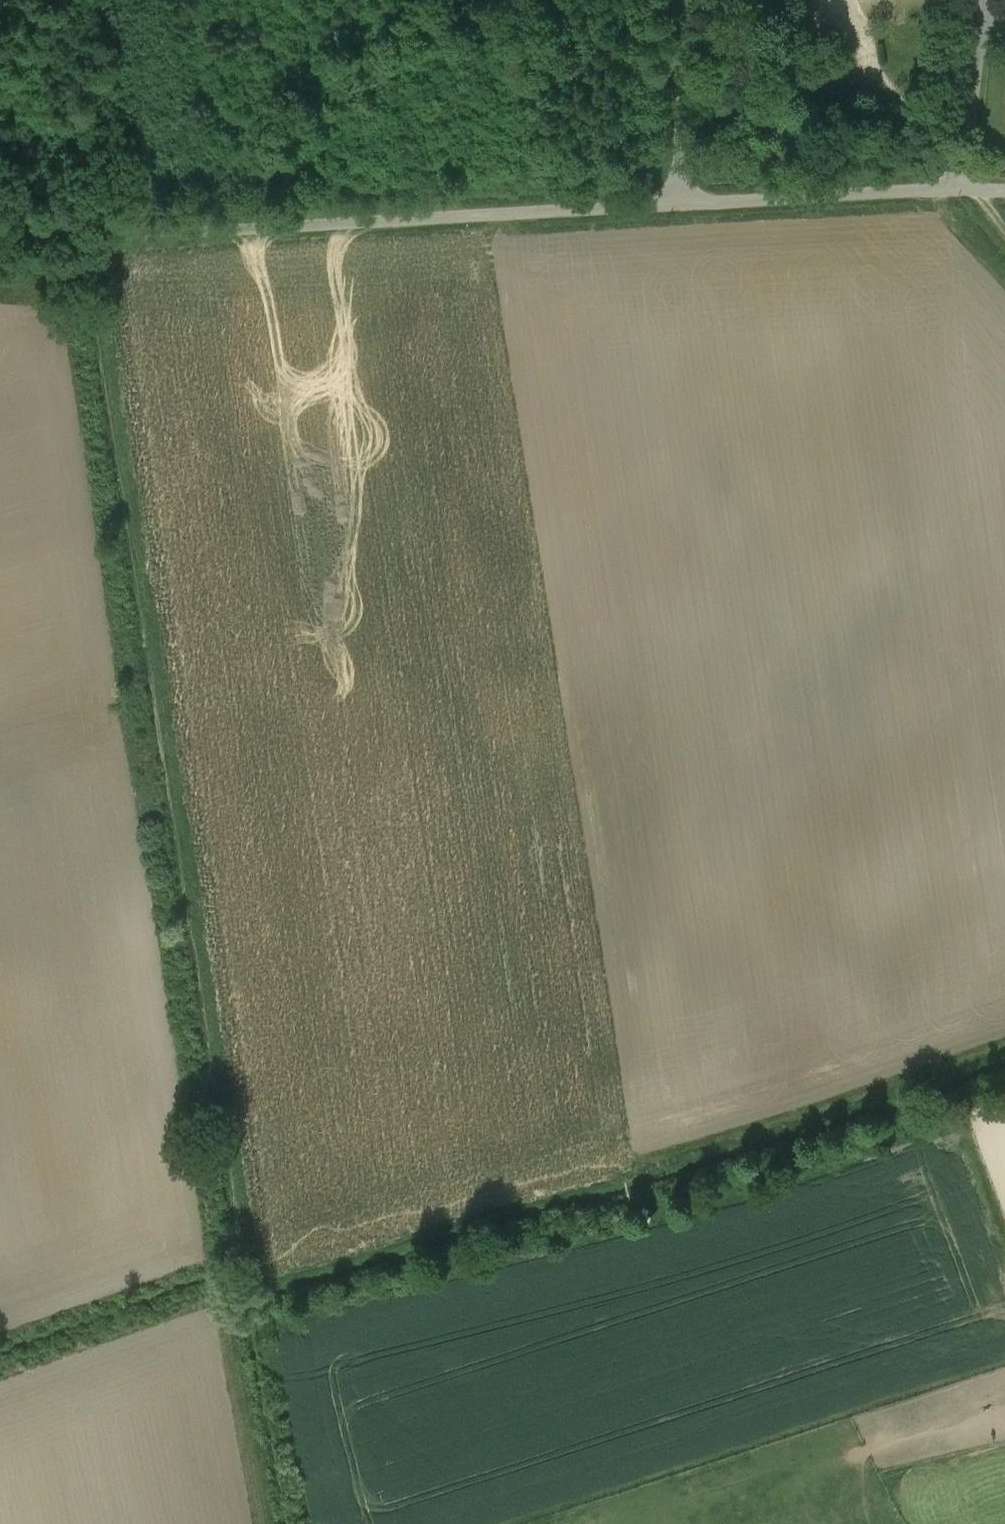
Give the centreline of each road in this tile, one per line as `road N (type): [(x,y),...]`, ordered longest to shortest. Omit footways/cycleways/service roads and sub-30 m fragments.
road 1 (unclassified): [(0,238),(680,204)]
road 2 (unclassified): [(680,204),(1004,191)]
road 3 (unclassified): [(681,0),(680,204)]

